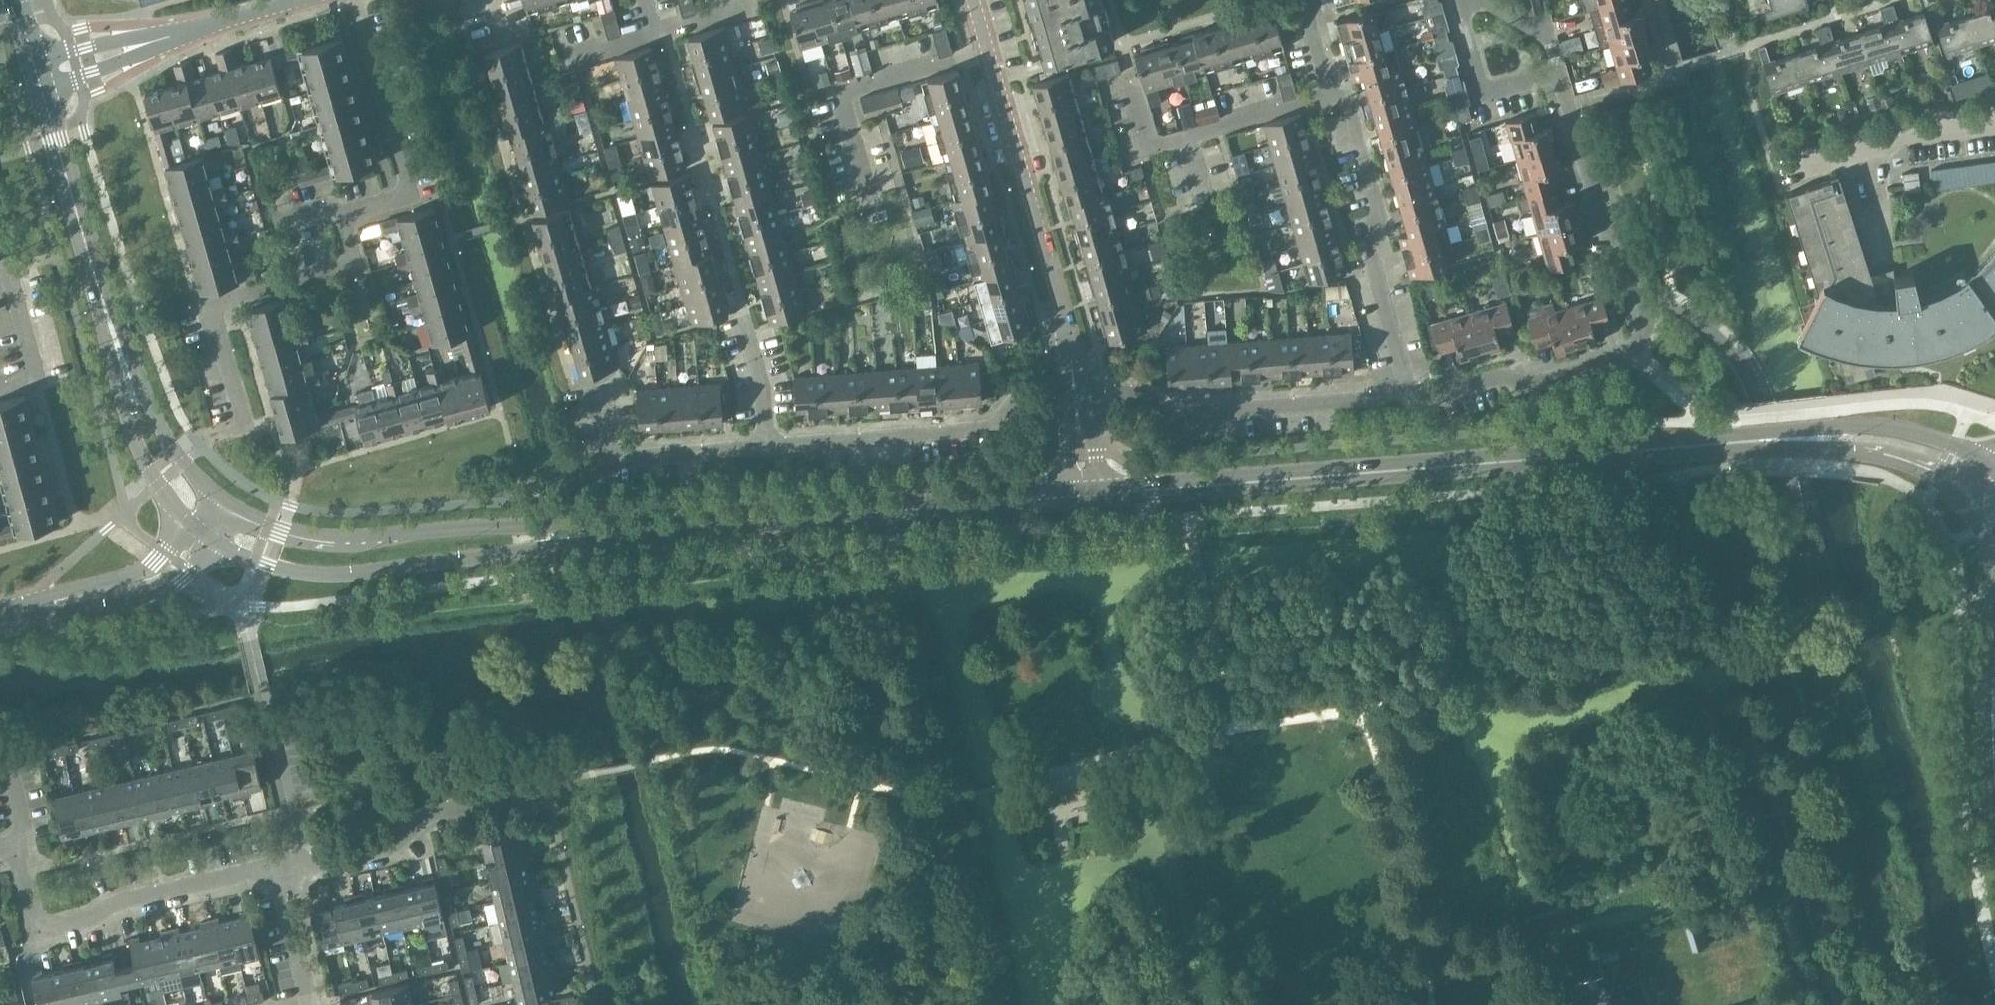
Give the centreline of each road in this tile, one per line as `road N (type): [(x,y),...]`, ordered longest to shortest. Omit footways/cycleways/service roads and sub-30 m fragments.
road 1 (tertiary): [(1097,493),(1807,439)]
road 2 (residential): [(243,420),(214,318),(220,305),(347,265),(354,255),(347,214),(407,193),(354,0)]
road 3 (residential): [(1559,74),(1601,216),(1624,236),(1644,310),(1640,338),(1618,359),(1532,384),(1497,379),(1426,398),(1408,392)]
road 4 (tertiary): [(583,533),(1074,495)]
road 5 (residential): [(1408,392),(1368,247),(1378,210),(1347,103),(1330,96),(1309,18),(1315,0)]
road 6 (unclassified): [(1076,396),(1072,350),(974,0)]
road 7 (tertiary): [(212,542),(268,565),(332,575),(552,546),(583,533)]
road 8 (tertiary): [(583,533),(545,527),(313,533),(224,502)]
road 9 (residential): [(0,846),(14,843),(31,913),(46,926),(290,868)]
road 10 (residential): [(1076,396),(1133,393),(1176,415),(1408,392)]
road 11 (residential): [(766,447),(988,429),(1018,401),(1076,396)]
road 12 (residential): [(290,868),(385,848),(435,808),(541,784)]
road 13 (tertiary): [(115,335),(42,91)]
road 14 (tertiary): [(1961,497),(1993,562),(1985,684),(1994,724)]
road 15 (residential): [(766,447),(611,455),(593,393)]
road 16 (tertiary): [(18,614),(162,592),(192,571),(212,542)]
road 17 (tertiary): [(115,335),(115,371),(137,446),(190,526)]
road 18 (tertiary): [(224,502),(174,452),(115,335)]
road 19 (tertiary): [(190,526),(147,569),(18,614)]
road 20 (tertiary): [(1993,470),(1954,446),(1897,431),(1839,428),(1807,439)]
road 21 (residential): [(1559,74),(1482,97),(1459,21),(1461,5),(1477,0)]
road 22 (residential): [(1810,163),(1895,138),(1994,123)]
road 23 (tertiary): [(1807,439),(1913,466),(1961,497)]
road 24 (residential): [(290,868),(264,724)]
road 25 (tertiary): [(159,41),(296,0)]
road 26 (residential): [(308,1004),(288,918),(290,868)]
road 27 (tertiary): [(159,41),(119,40),(33,60)]
road 28 (tertiary): [(42,91),(159,41)]

